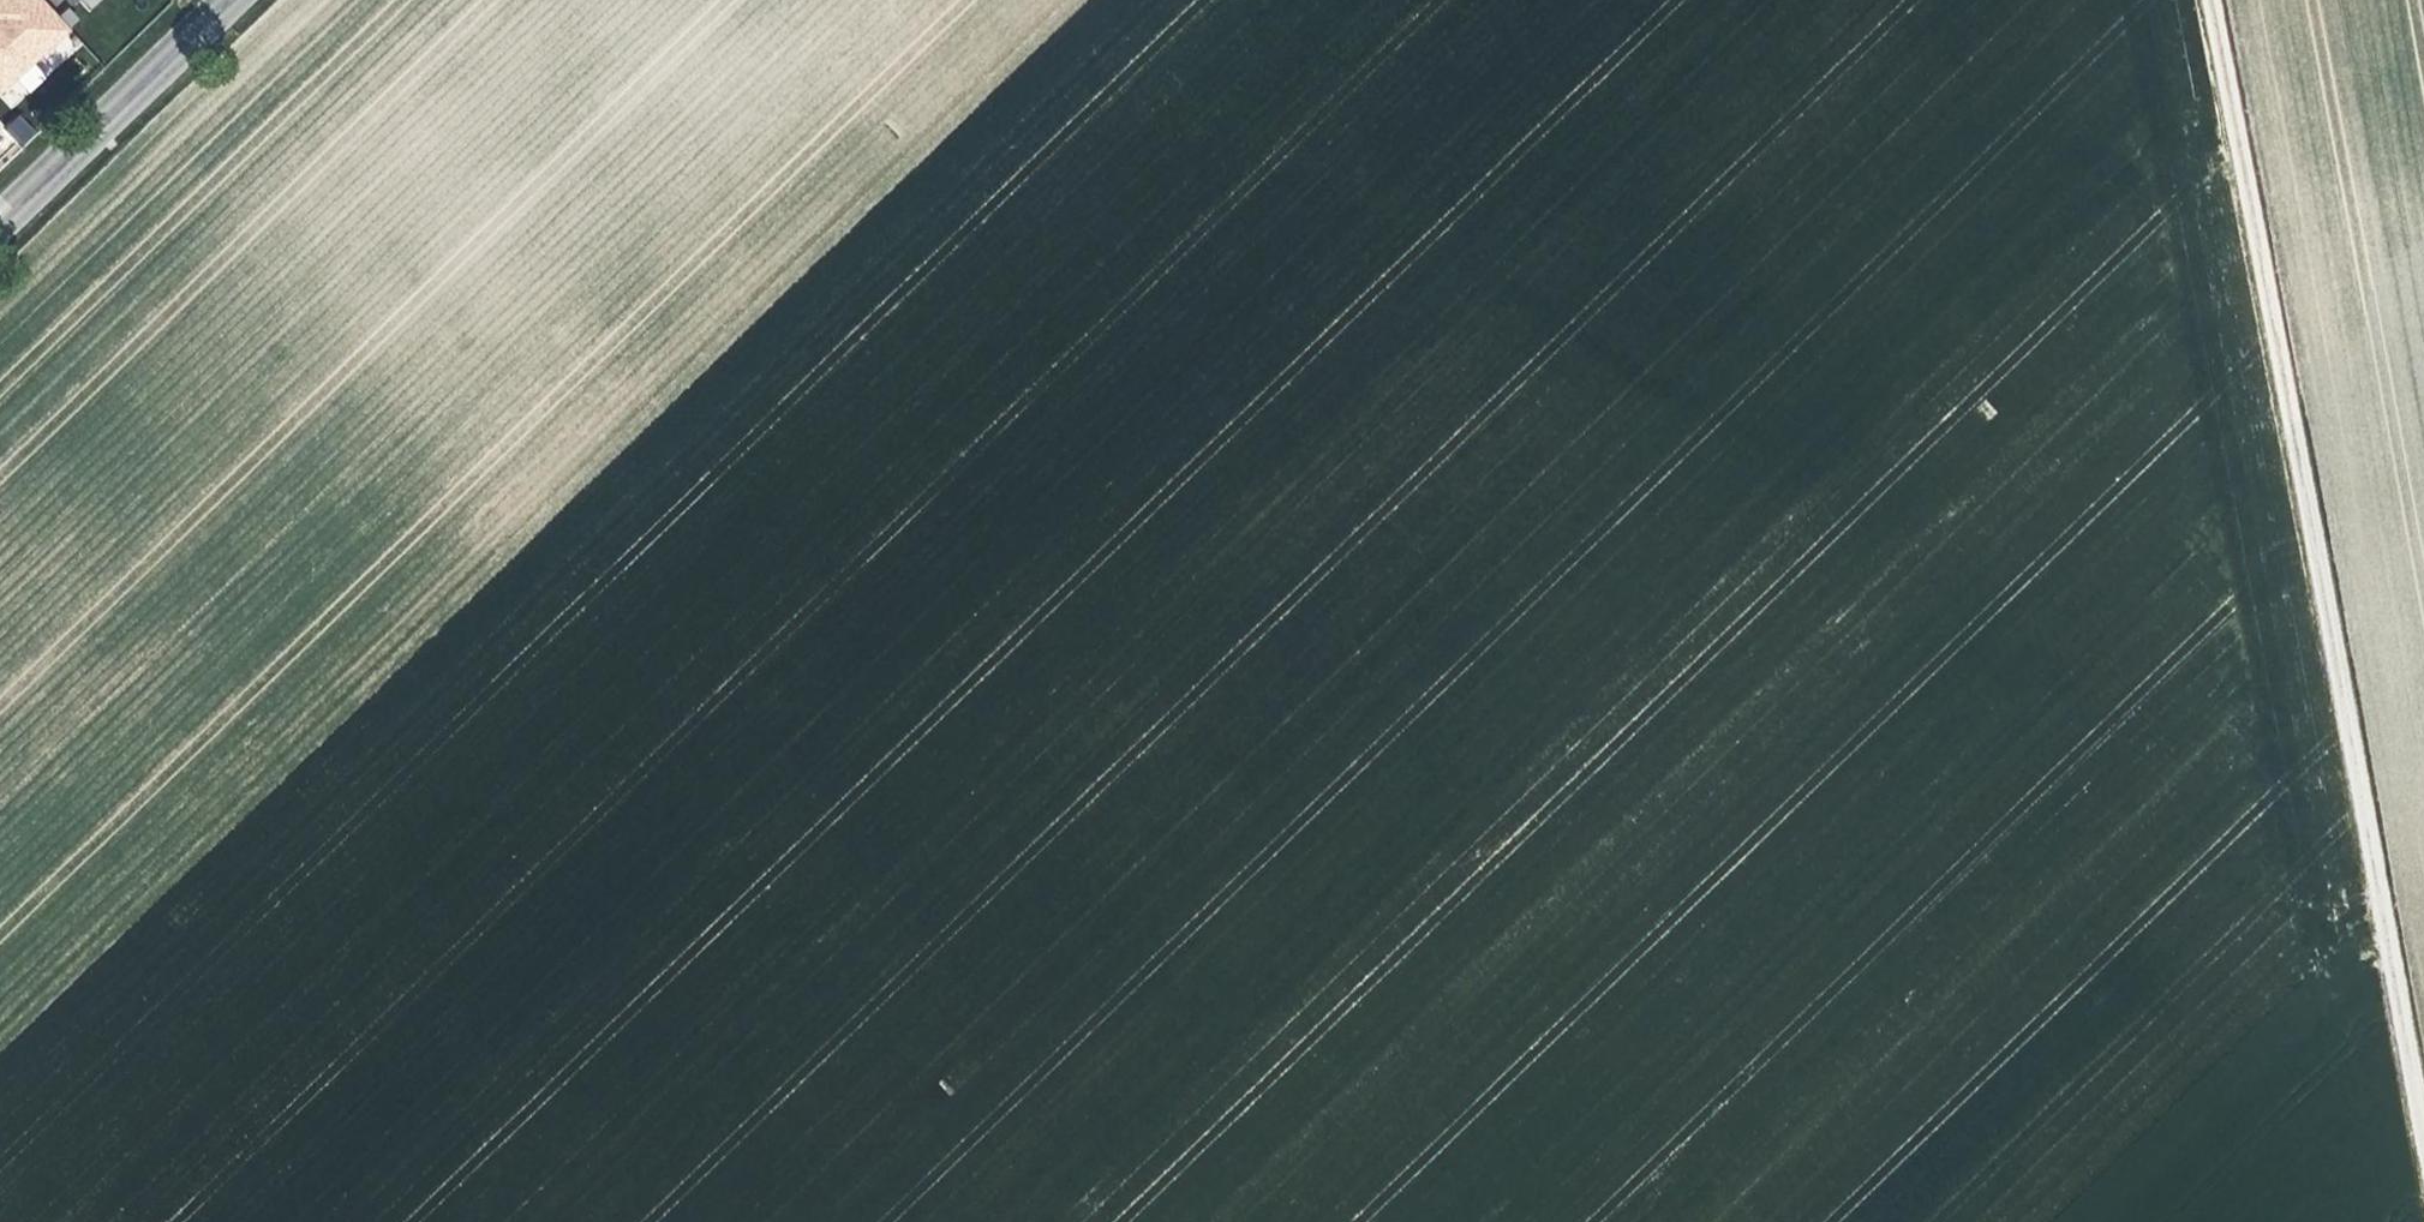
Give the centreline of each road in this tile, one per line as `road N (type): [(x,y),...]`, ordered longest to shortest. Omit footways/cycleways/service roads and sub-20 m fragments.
road 1 (track): [(2423,1171),(2204,0)]
road 2 (secondary): [(0,219),(225,0)]

